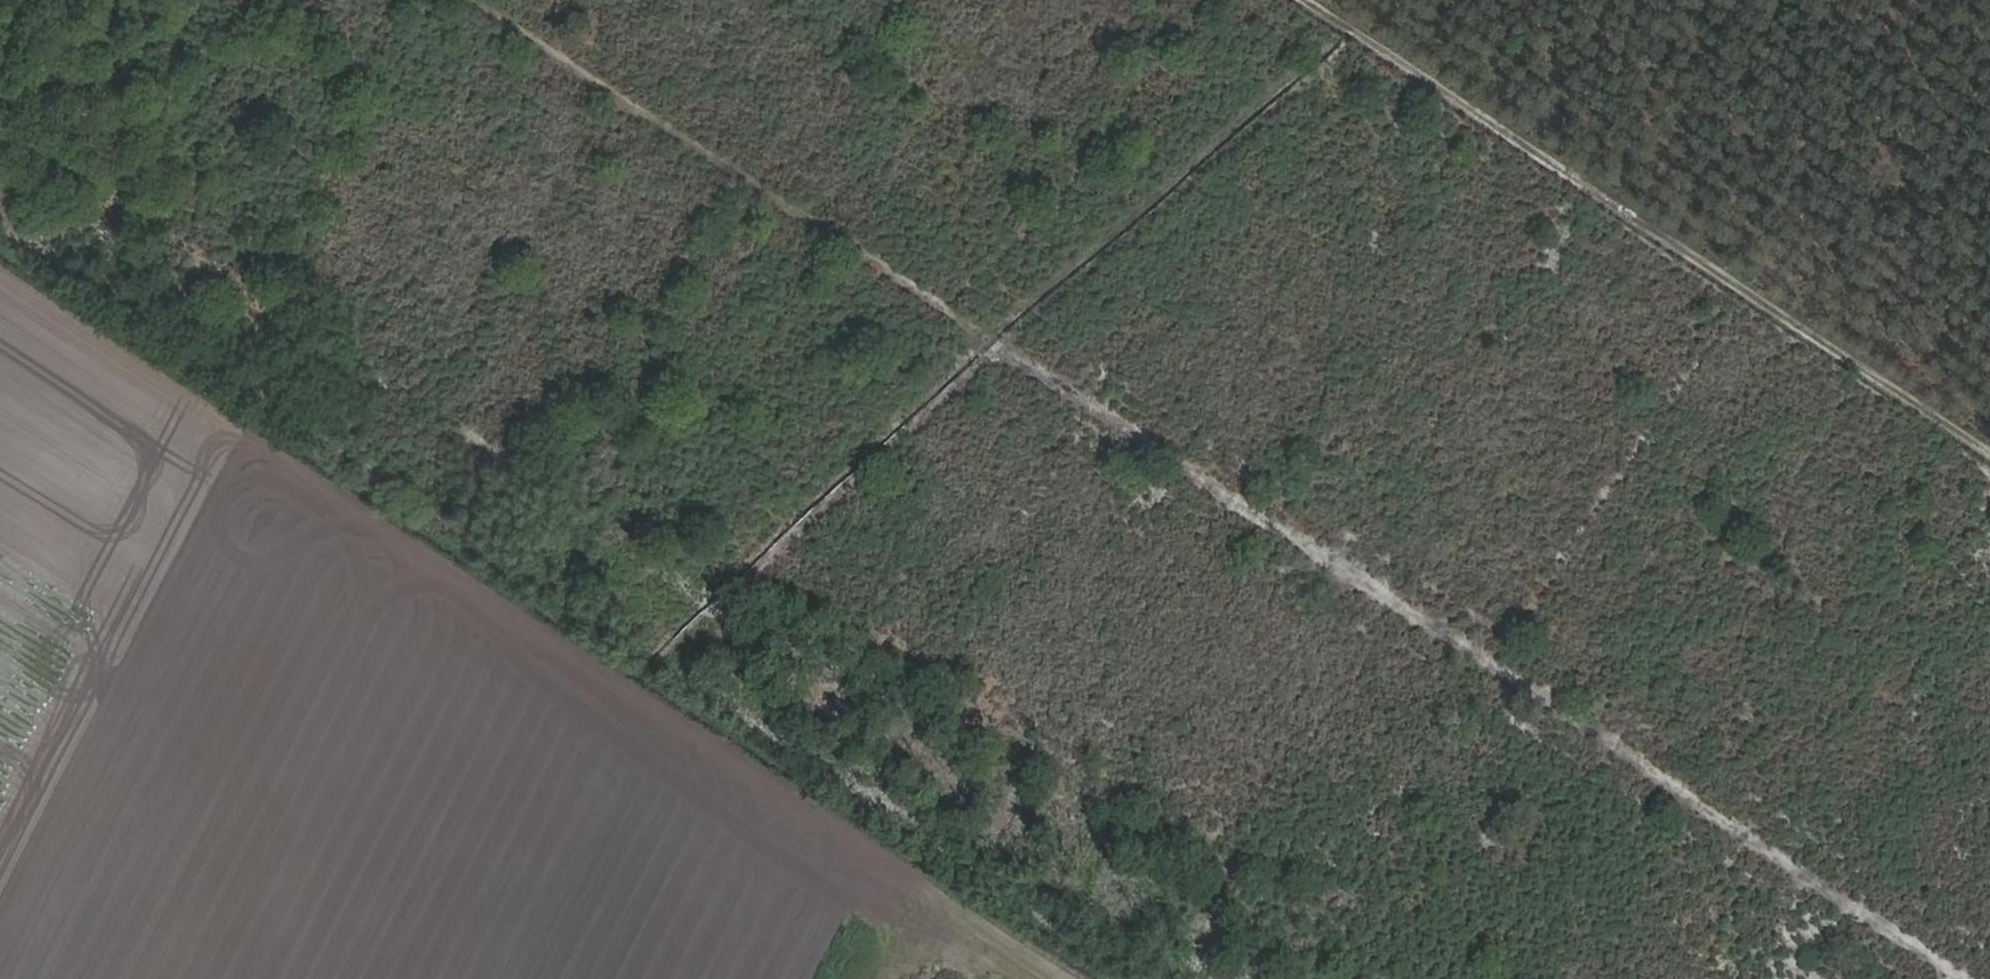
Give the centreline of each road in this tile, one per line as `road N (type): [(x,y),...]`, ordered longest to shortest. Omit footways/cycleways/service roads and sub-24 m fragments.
road 1 (track): [(0,278),(973,931),(942,978)]
road 2 (track): [(1989,451),(1308,0)]

